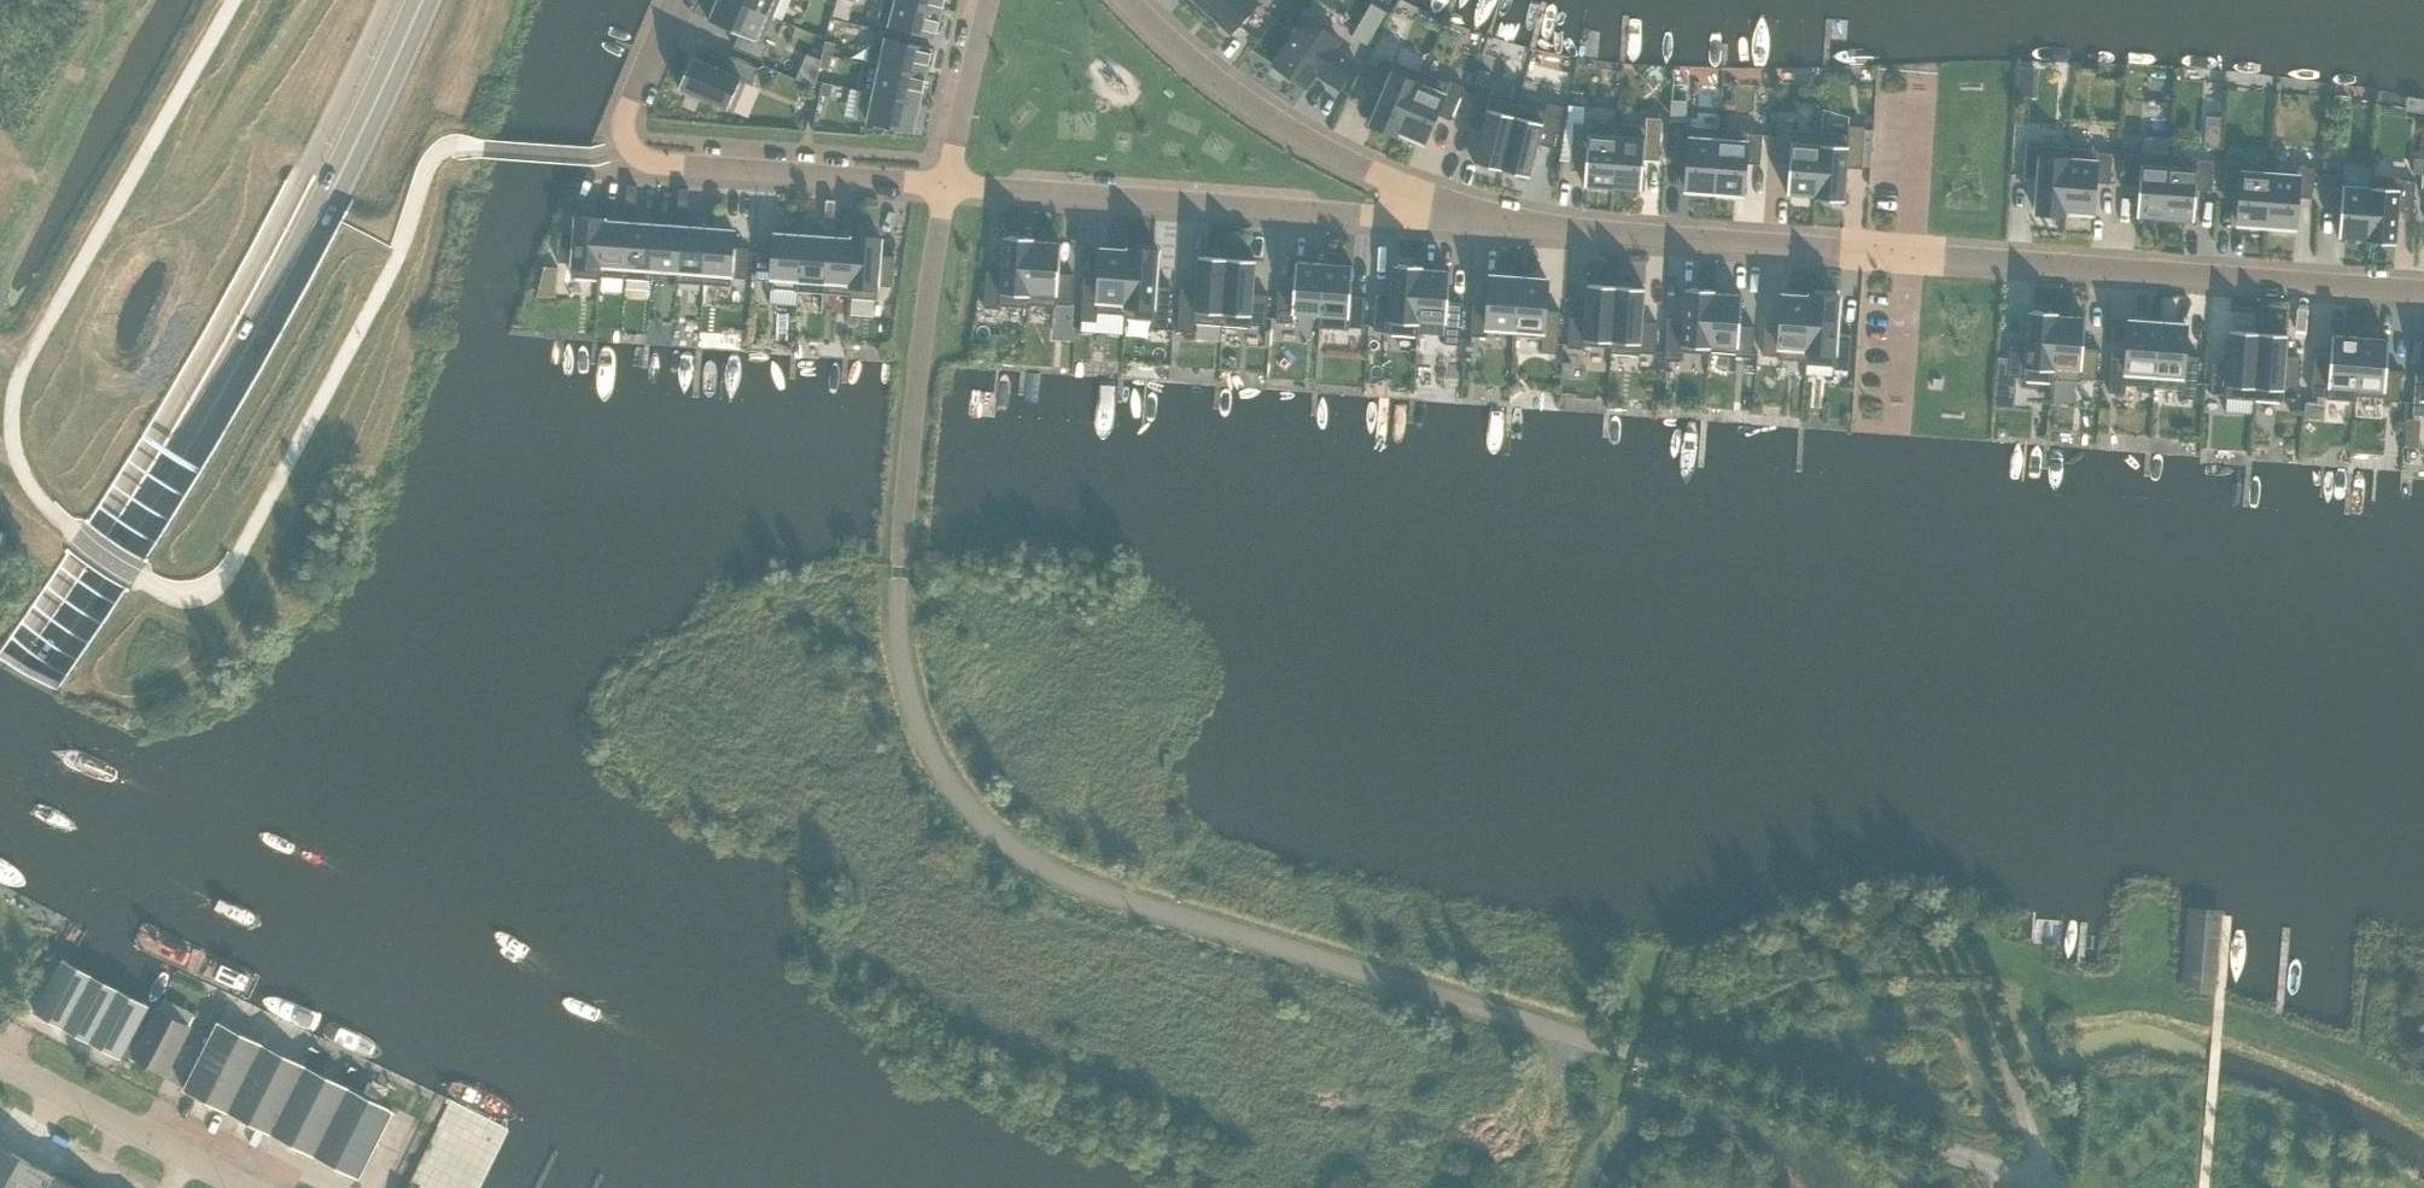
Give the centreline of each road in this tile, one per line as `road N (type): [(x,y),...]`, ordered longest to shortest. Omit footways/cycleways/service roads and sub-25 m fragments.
road 1 (unclassified): [(1636,1053),(1060,875),(994,831),(945,775),(906,683),(898,611),(918,361),(945,185)]
road 2 (residential): [(1414,217),(2423,291)]
road 3 (primary): [(0,731),(241,366),(421,0)]
road 4 (residential): [(673,0),(624,125),(626,145),(640,158),(945,185)]
road 5 (residential): [(945,185),(1414,217)]
road 6 (residential): [(1131,0),(1249,102),(1398,182),(1413,201),(1414,217)]
road 7 (unclassified): [(248,1187),(0,1059)]
road 8 (unclassified): [(945,185),(989,0)]

